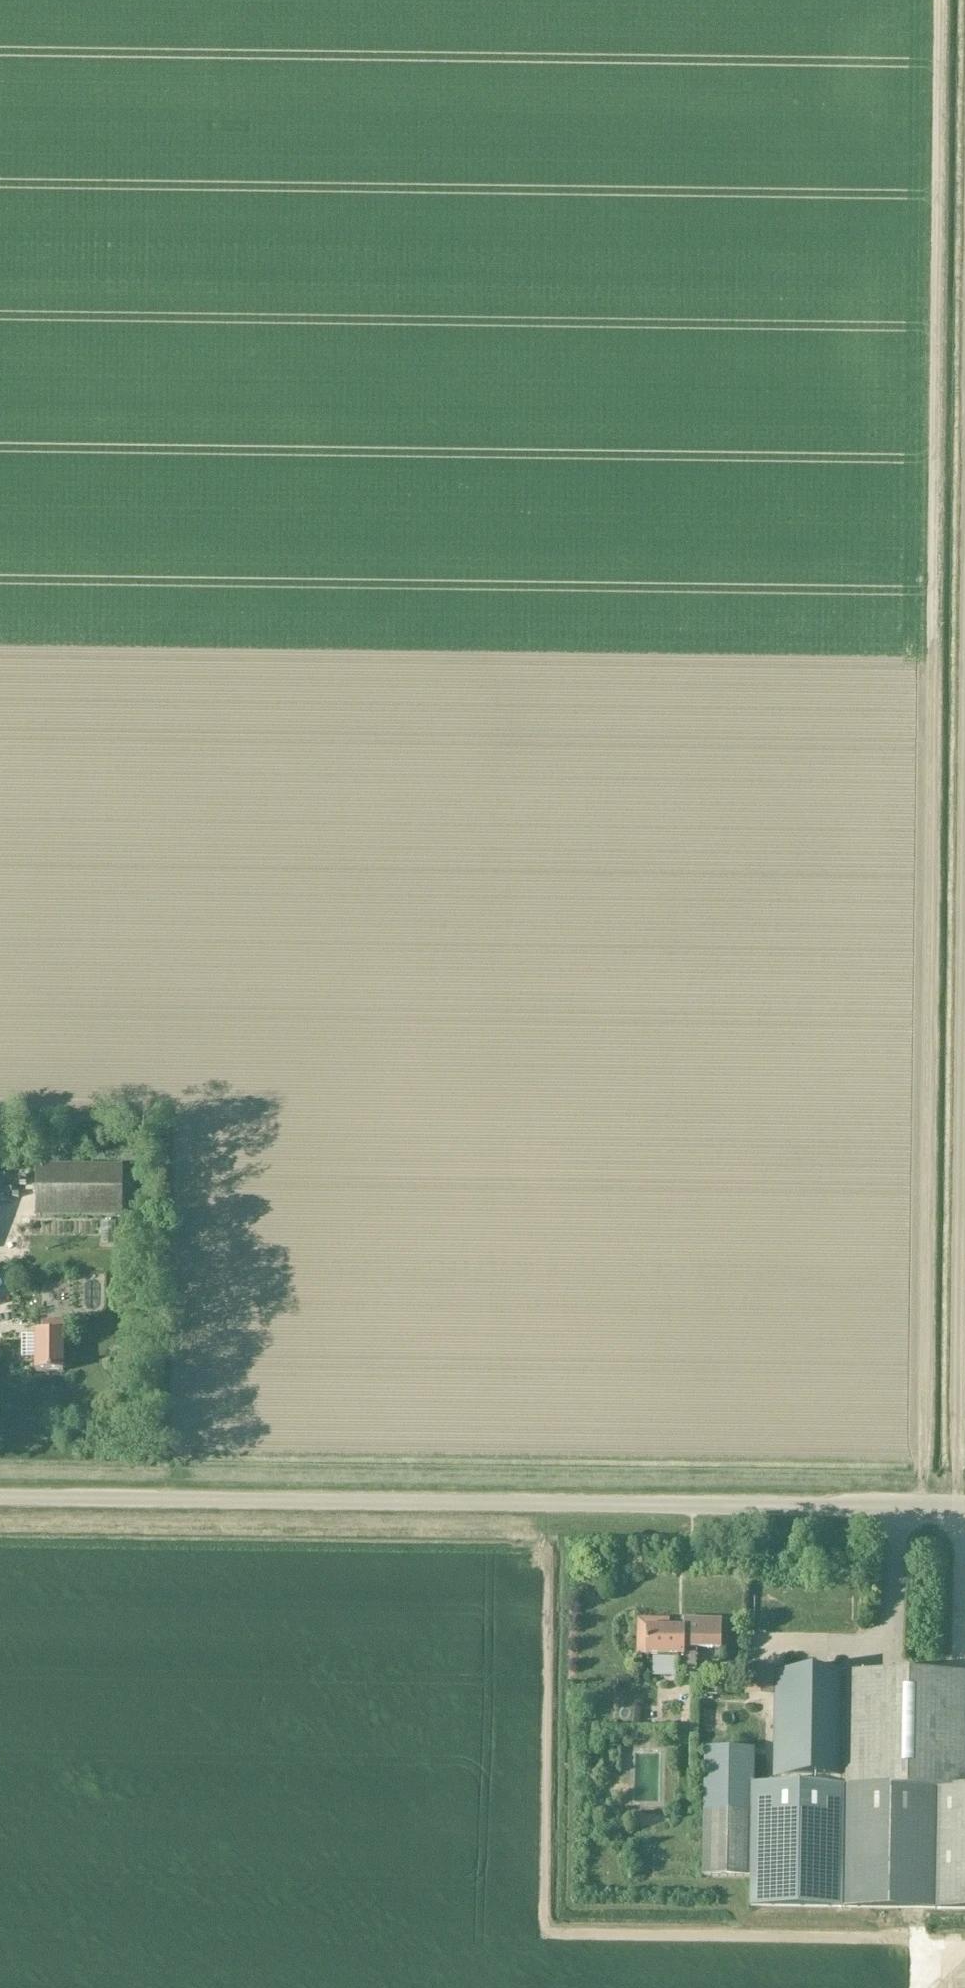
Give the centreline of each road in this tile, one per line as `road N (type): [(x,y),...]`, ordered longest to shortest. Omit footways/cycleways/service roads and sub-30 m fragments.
road 1 (unclassified): [(964,1510),(0,1498)]

